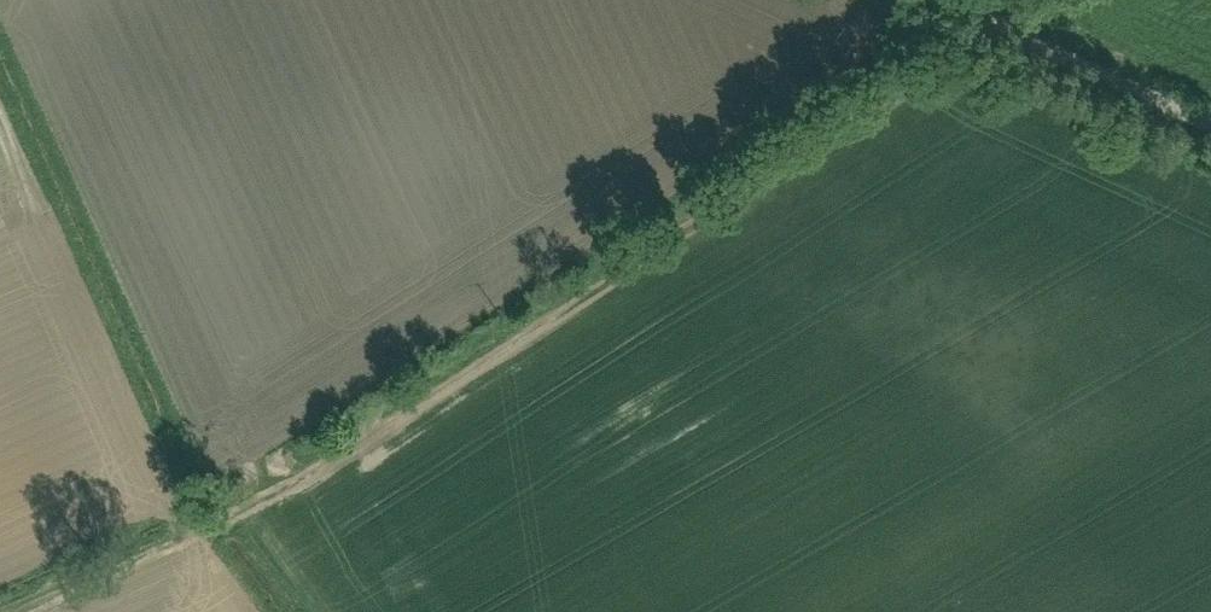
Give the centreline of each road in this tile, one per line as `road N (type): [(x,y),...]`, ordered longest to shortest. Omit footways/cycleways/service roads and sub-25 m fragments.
road 1 (track): [(975,0),(250,503),(9,611)]
road 2 (unclassified): [(1210,133),(919,0)]

